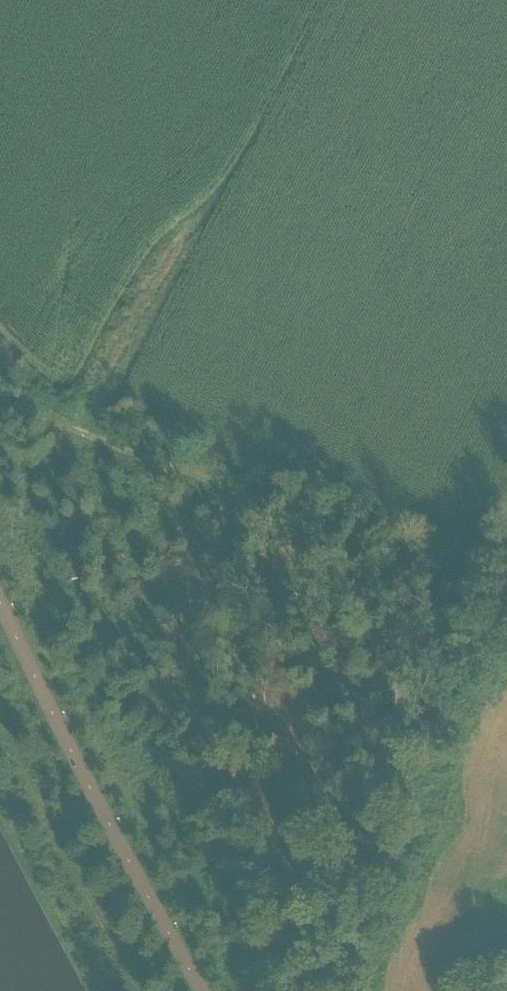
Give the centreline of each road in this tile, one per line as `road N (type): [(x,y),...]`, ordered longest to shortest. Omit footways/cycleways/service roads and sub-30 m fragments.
road 1 (track): [(506,614),(265,504),(49,422),(0,420)]

